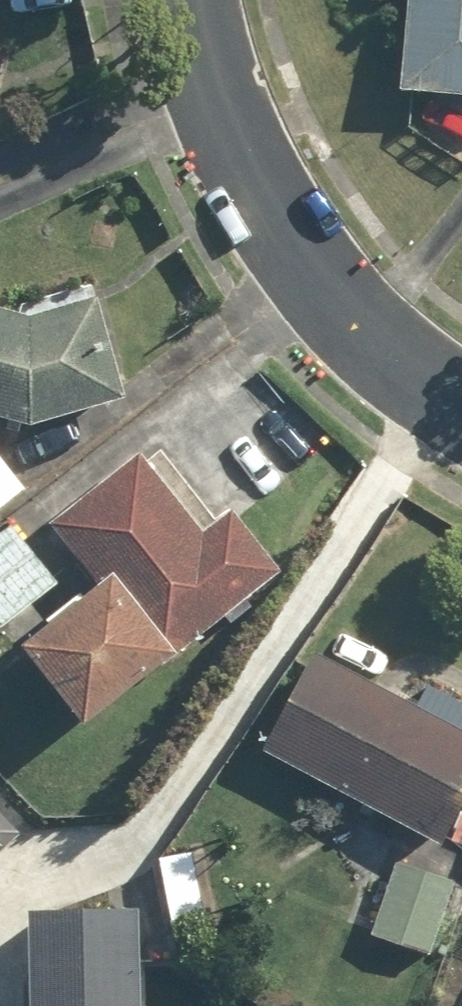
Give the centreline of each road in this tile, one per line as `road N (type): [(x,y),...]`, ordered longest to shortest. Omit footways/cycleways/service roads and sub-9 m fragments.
road 1 (residential): [(461,400),(419,373),(296,250),(236,152),(187,0)]

